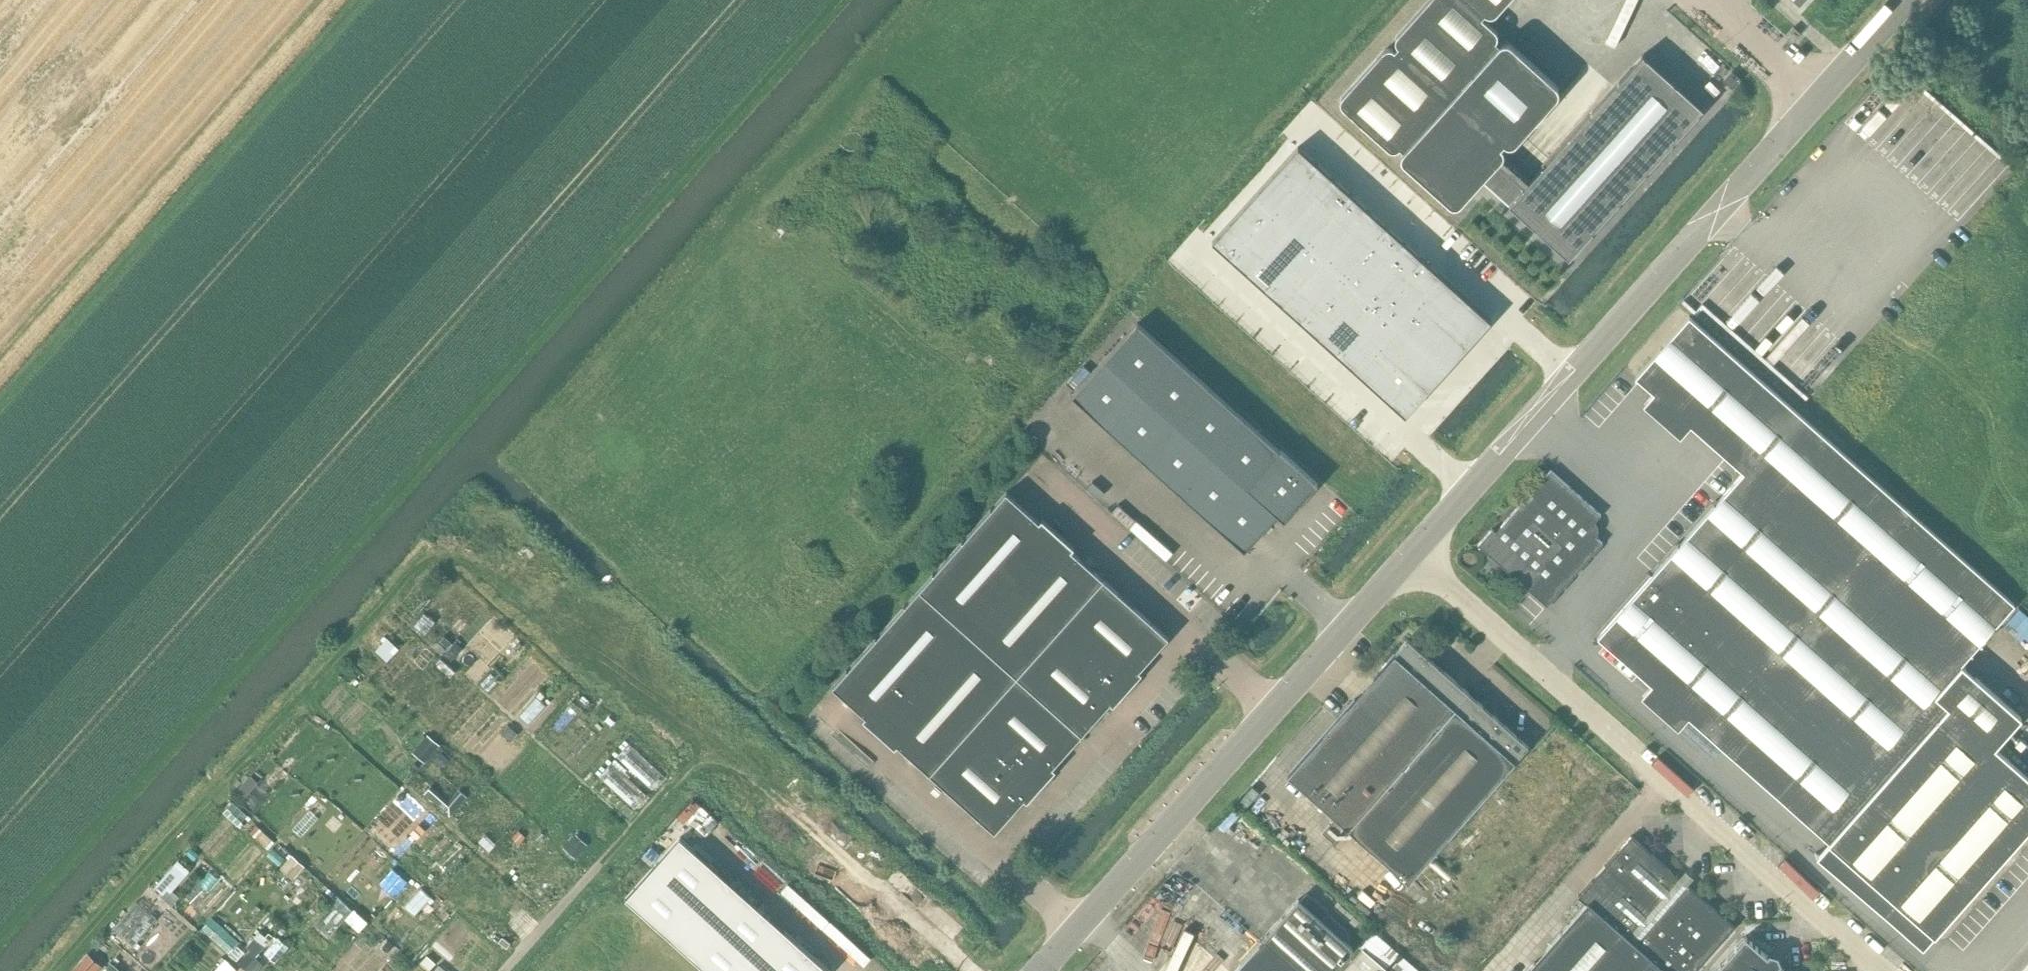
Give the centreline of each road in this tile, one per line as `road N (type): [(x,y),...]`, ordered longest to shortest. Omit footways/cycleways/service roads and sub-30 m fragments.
road 1 (unclassified): [(1885,970),(1414,556)]
road 2 (unclassified): [(1414,556),(1820,97)]
road 3 (unclassified): [(1042,970),(1414,556)]
road 4 (unclassified): [(1820,97),(1712,0)]
road 5 (unclassified): [(1820,97),(1907,0)]

